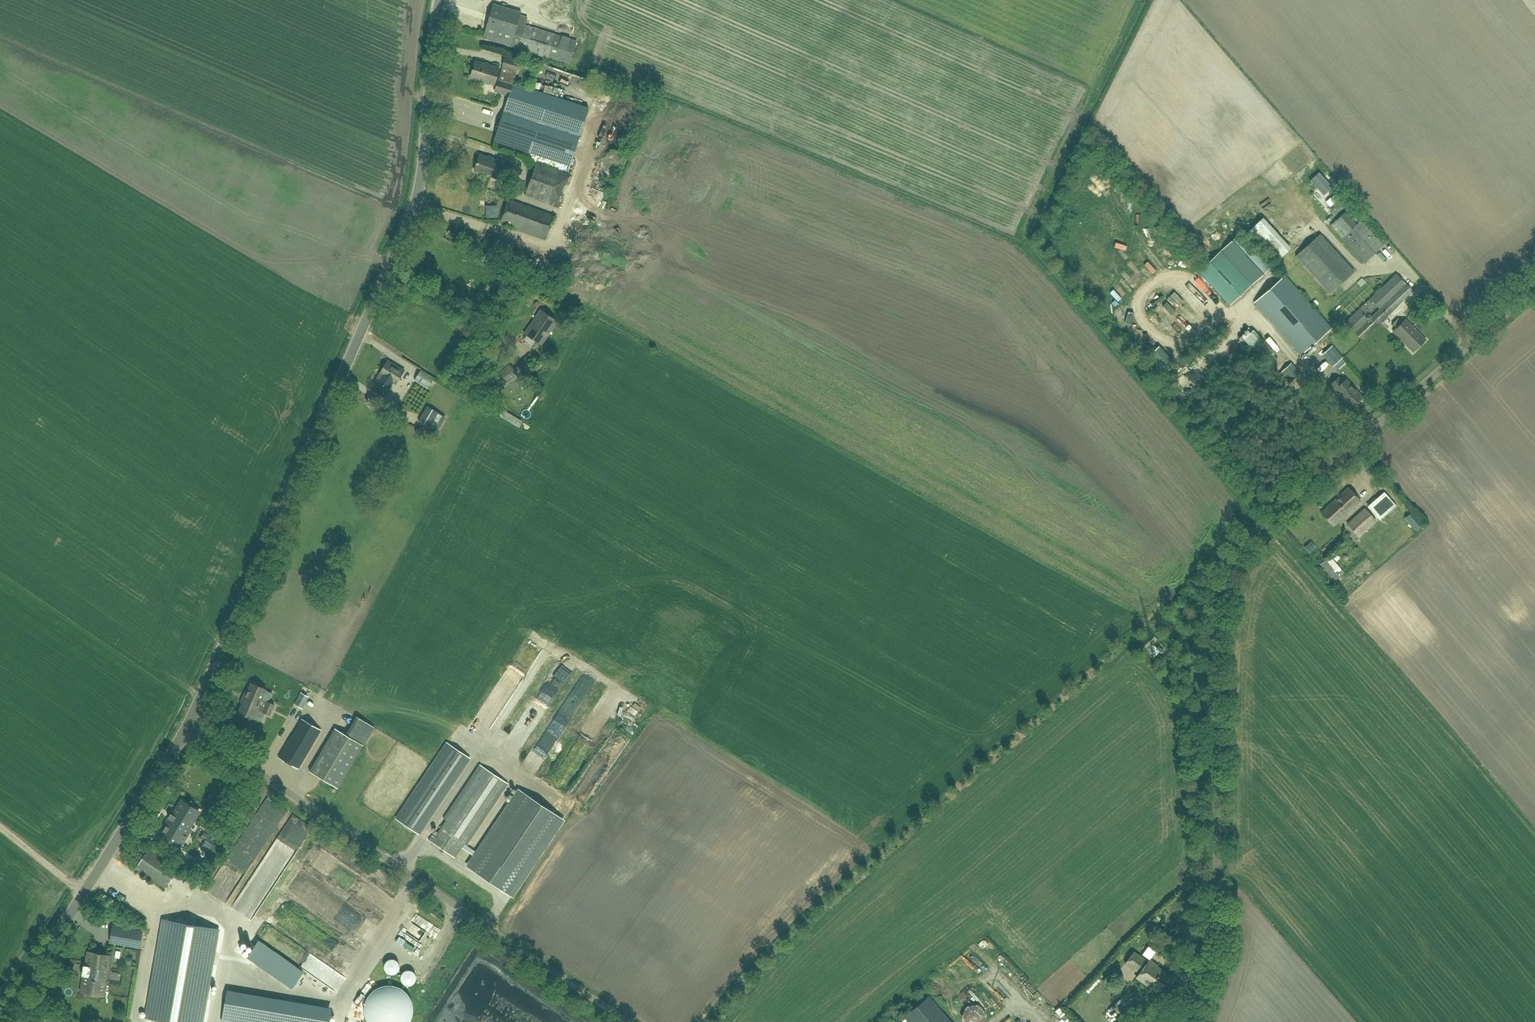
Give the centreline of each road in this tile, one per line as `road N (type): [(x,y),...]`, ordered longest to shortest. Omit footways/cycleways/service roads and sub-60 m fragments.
road 1 (unclassified): [(1186,1021),(1216,900),(1217,621),(1242,556),(1259,529),(1534,289)]
road 2 (unclassified): [(187,725),(415,203),(437,0)]
road 3 (unclassified): [(628,1021),(187,725)]
road 4 (unclassified): [(0,1021),(187,725)]

